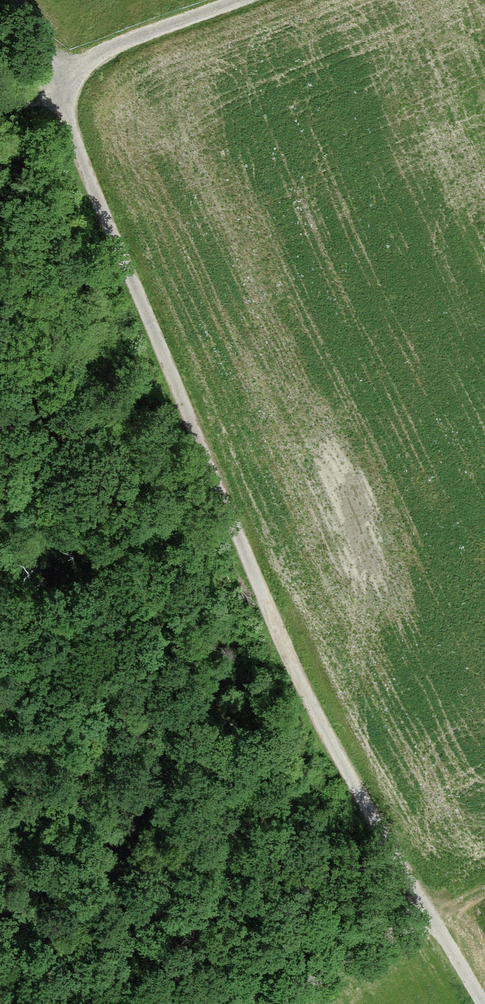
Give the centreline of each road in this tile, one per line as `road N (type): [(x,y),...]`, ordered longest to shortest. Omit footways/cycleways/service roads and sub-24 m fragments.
road 1 (track): [(483,1003),(286,647),(58,85)]
road 2 (track): [(238,0),(118,44),(58,85)]
road 3 (track): [(268,1003),(429,913)]

